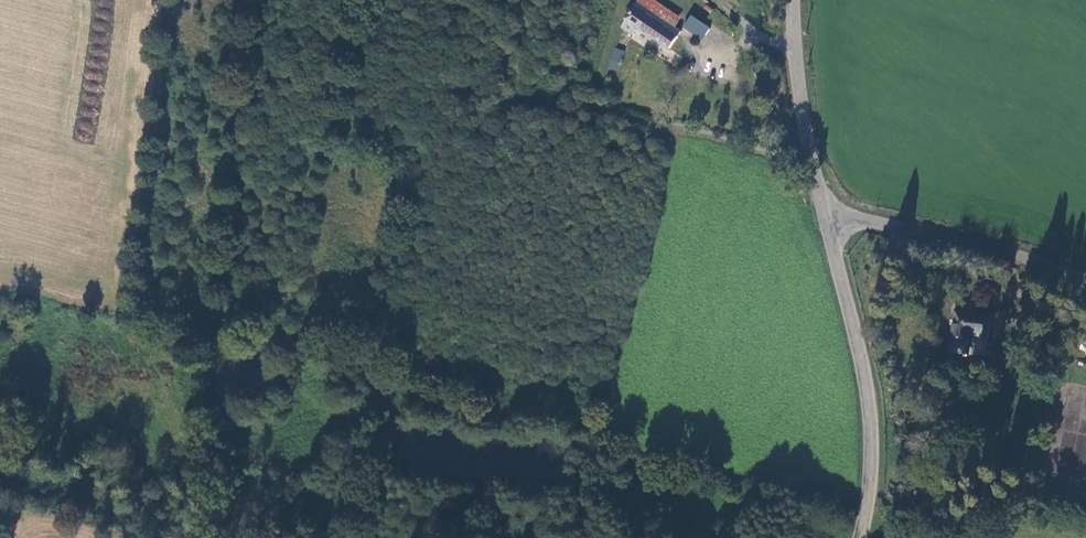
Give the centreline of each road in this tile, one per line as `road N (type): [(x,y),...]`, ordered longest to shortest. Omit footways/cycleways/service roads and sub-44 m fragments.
road 1 (tertiary): [(858,537),(869,477),(868,412),(823,213)]
road 2 (unclassified): [(1085,279),(984,245),(823,213)]
road 3 (tertiary): [(823,213),(805,138),(792,0)]

